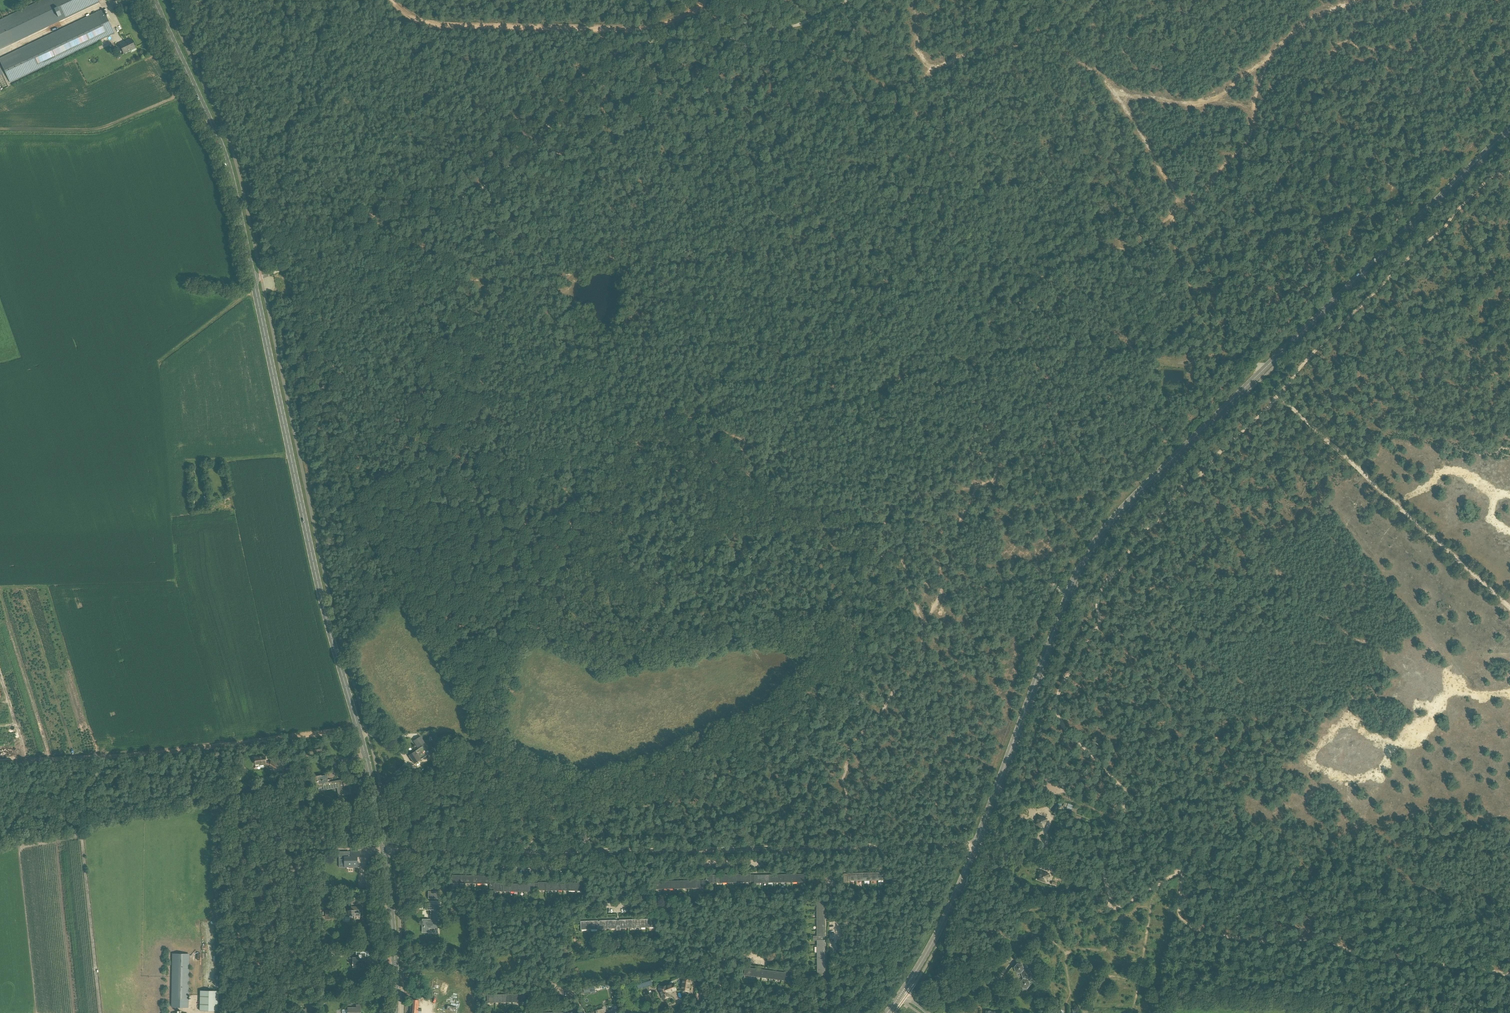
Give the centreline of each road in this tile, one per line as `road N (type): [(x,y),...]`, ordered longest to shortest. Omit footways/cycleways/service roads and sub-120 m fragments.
road 1 (track): [(1277,390),(1183,485),(1102,587),(1097,629),(1058,696),(1064,728),(1124,793),(1104,877),(1109,902),(1119,907),(1180,872),(1181,917),(1209,933),(1282,944),(1317,937),(1366,957),(1509,973)]
road 2 (primary): [(902,991),(959,887),(1092,547),(1164,466),(1509,129)]
road 3 (primary): [(395,1012),(370,772),(325,614),(253,279)]
road 4 (track): [(384,852),(964,845),(1045,831),(1033,832)]
road 5 (unclassified): [(253,279),(484,187),(639,44),(779,30),(846,0)]
road 6 (track): [(823,91),(903,83),(961,56),(1036,47),(1066,54),(1130,96),(1214,101),(1308,20),(1356,0)]
road 7 (track): [(671,412),(857,398),(997,350),(1092,346),(1203,361),(1224,355)]
road 8 (track): [(686,413),(793,460),(887,524),(922,619),(923,652),(851,745),(844,781)]
road 9 (track): [(890,542),(822,642),(821,677),(811,692),(728,752),(700,803),(611,808),(543,795)]
road 10 (track): [(1509,735),(1405,597),(1399,578),(1337,509),(1286,422),(1277,390)]
road 11 (track): [(365,727),(153,754),(0,762)]
road 12 (track): [(1108,84),(1176,197),(1174,241),(1200,316),(1222,354),(1268,372)]
road 13 (track): [(290,283),(357,370),(399,488),(423,503),(503,517)]
road 14 (track): [(290,283),(548,278),(630,253)]
road 15 (track): [(392,0),(434,25),(621,29),(669,22),(705,0)]
road 16 (track): [(1509,162),(1277,390)]
road 17 (track): [(1273,387),(1509,608)]
road 18 (track): [(543,795),(498,768),(488,736),(503,517)]
road 19 (primary): [(253,279),(222,148),(153,0)]
road 20 (track): [(630,253),(788,183),(812,154),(823,91)]
road 21 (track): [(995,350),(1022,297),(1044,276),(1102,250),(1130,249),(1175,210)]
road 22 (track): [(503,517),(562,496),(636,427),(671,412)]
road 23 (track): [(1267,60),(1250,135),(1205,192),(1175,210)]
road 24 (track): [(1064,949),(1042,931),(958,957),(940,974),(939,1012)]
road 25 (track): [(671,412),(654,270),(630,253)]
road 26 (track): [(821,848),(835,914),(835,964),(887,966)]

